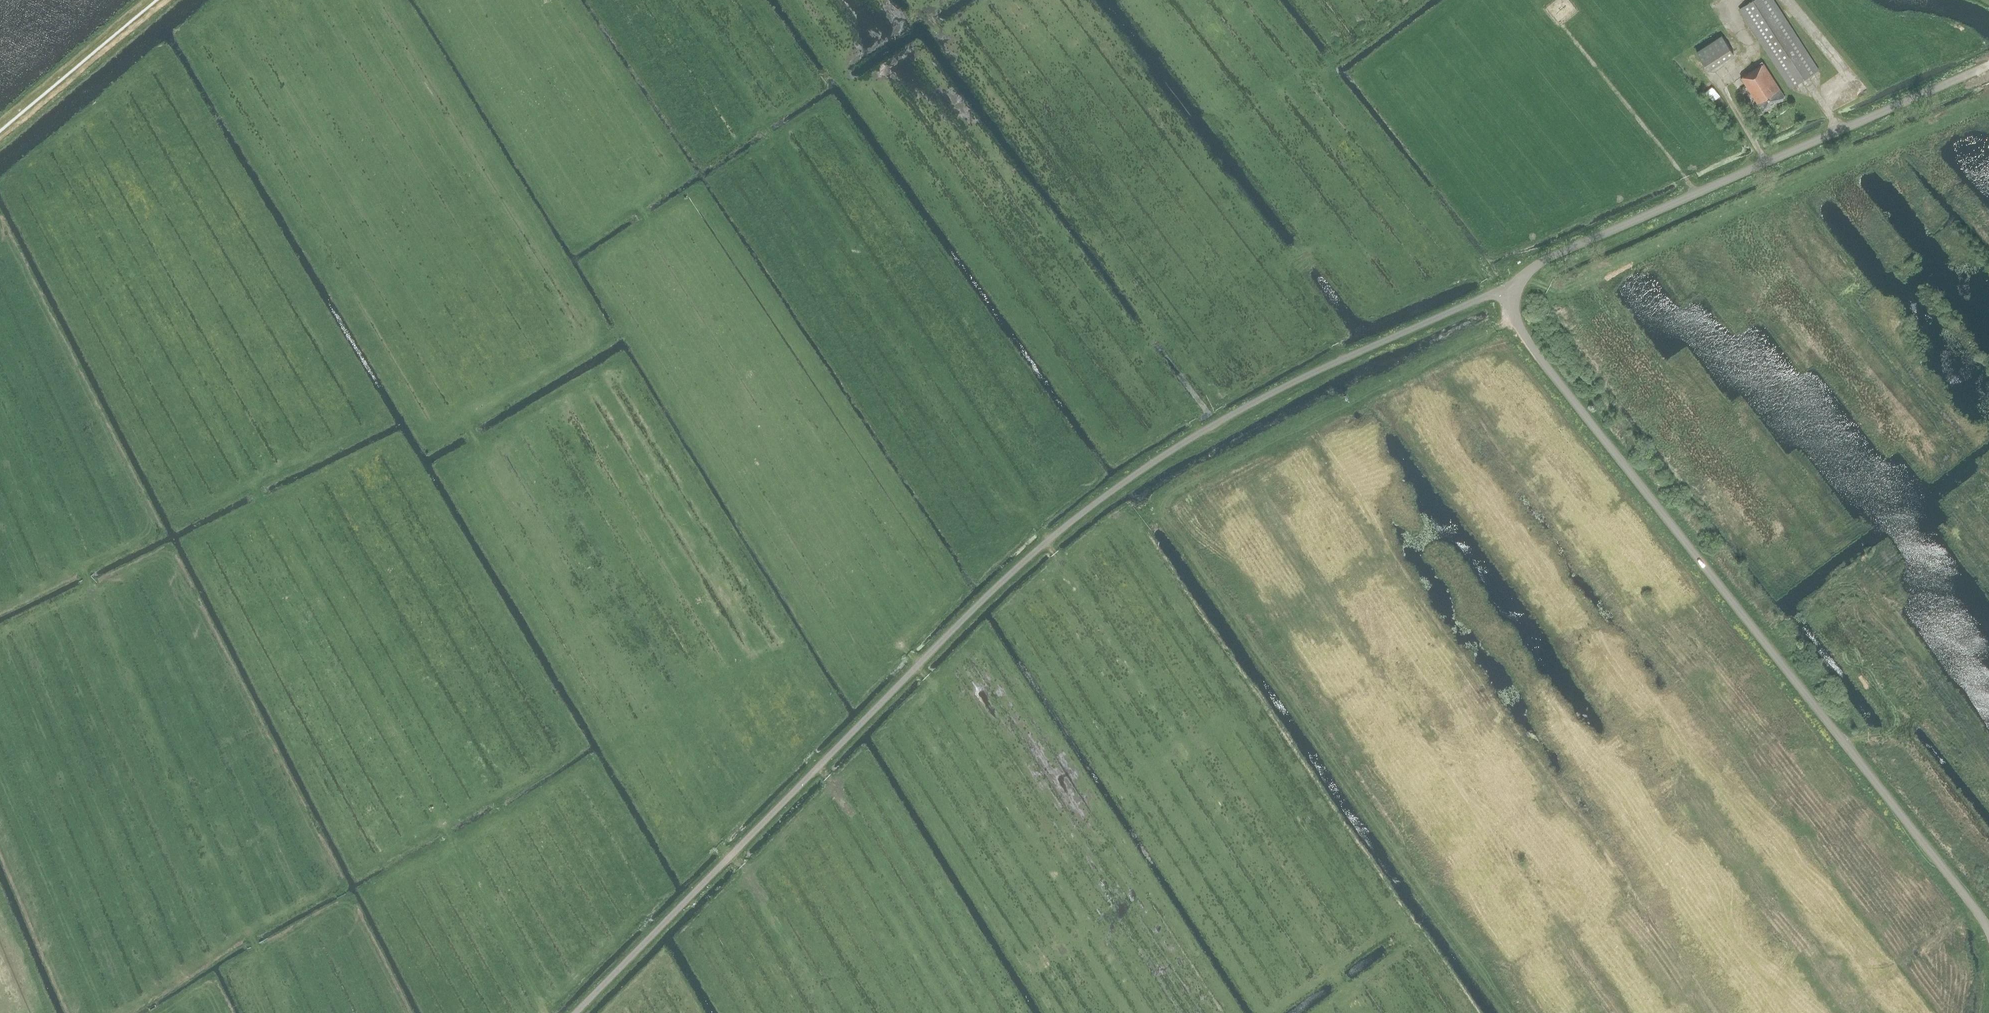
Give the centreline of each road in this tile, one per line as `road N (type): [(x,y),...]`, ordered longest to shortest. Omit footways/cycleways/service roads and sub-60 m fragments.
road 1 (unclassified): [(576,1012),(1012,571),(1089,508),(1261,398),(1513,290)]
road 2 (unclassified): [(1988,929),(1528,341),(1513,290)]
road 3 (unclassified): [(1513,290),(1543,261),(1988,65)]

